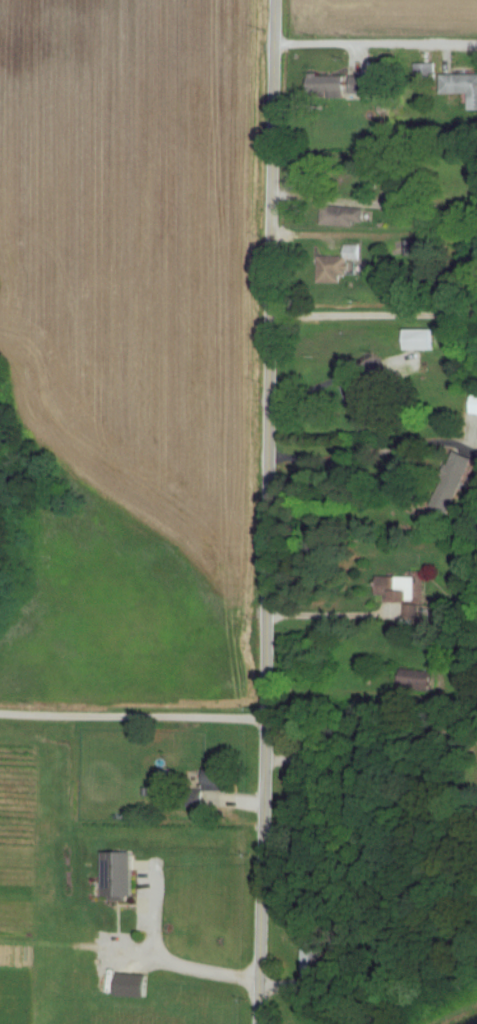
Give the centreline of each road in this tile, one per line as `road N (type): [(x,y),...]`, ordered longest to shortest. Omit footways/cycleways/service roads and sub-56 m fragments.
road 1 (residential): [(275,0),(259,1023)]

